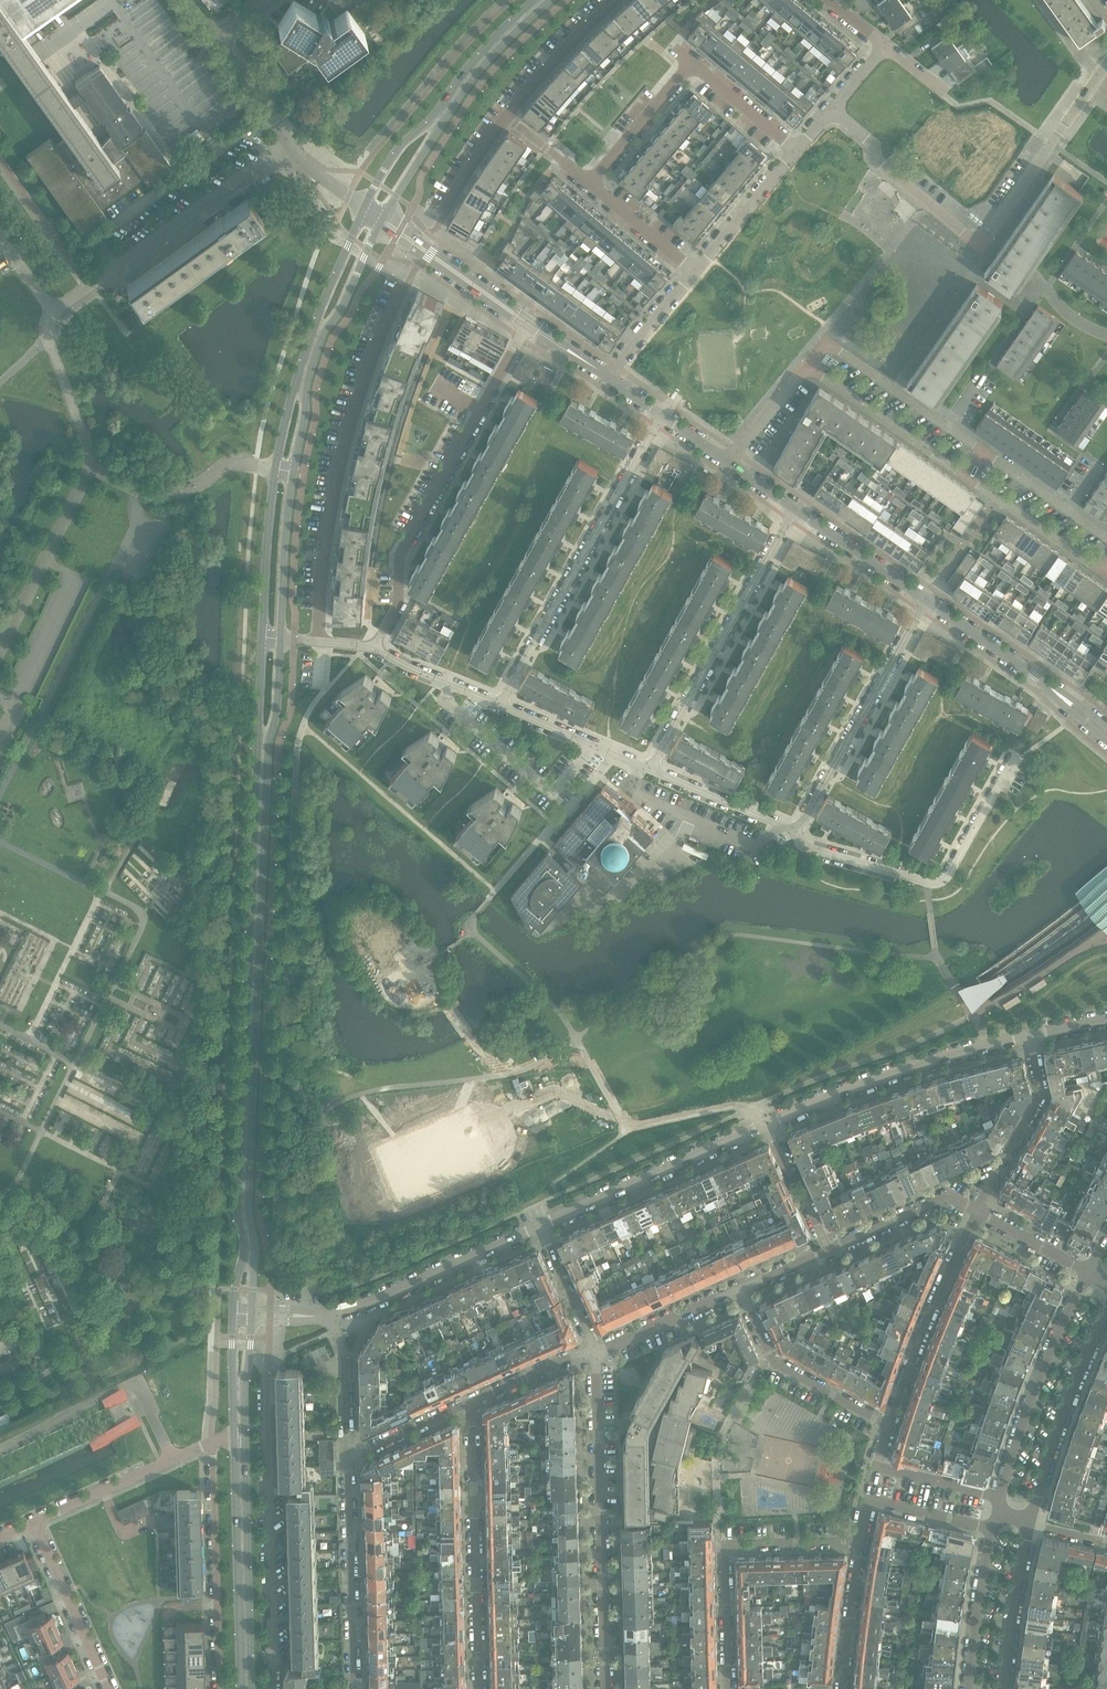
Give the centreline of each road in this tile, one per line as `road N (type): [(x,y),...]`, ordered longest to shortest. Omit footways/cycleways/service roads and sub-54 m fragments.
road 1 (secondary): [(262,639),(237,1205),(245,1253),(234,1315)]
road 2 (secondary): [(252,1315),(254,1041),(267,750),(281,640)]
road 3 (secondary): [(363,210),(303,351),(282,437),(262,639)]
road 4 (secondary): [(281,640),(305,391),(327,328),(382,221)]
road 5 (residential): [(529,324),(398,553),(399,607),(374,647)]
road 6 (residential): [(318,641),(345,446),(401,290)]
road 7 (residential): [(808,366),(1106,570)]
road 8 (residential): [(273,1688),(267,1369),(250,1354)]
road 9 (residential): [(607,1688),(596,1353)]
road 10 (residential): [(499,705),(662,415)]
road 11 (residential): [(793,508),(650,770)]
road 12 (residential): [(796,834),(814,850),(944,881),(1013,761)]
road 13 (residential): [(479,1688),(471,1402)]
road 14 (secondary): [(382,221),(462,94),(551,0)]
road 15 (residential): [(766,1124),(906,1067),(1030,1035)]
road 16 (residential): [(729,1688),(725,1546),(861,1542)]
road 17 (secondary): [(534,0),(468,69),(433,119),(402,143),(363,210)]
road 18 (residential): [(796,834),(927,600)]
road 19 (secondary): [(251,1688),(246,1429)]
road 20 (secondary): [(234,1434),(241,1688)]
road 21 (residential): [(540,1227),(766,1124)]
road 22 (residential): [(213,1442),(220,1688)]
road 23 (residential): [(1087,1271),(1037,1382),(1000,1498)]
road 24 (residential): [(348,1455),(354,1688)]
road 25 (residential): [(886,1421),(975,1210)]
road 26 (residential): [(333,1317),(540,1227)]
road 27 (residential): [(1030,1523),(1066,1401),(1106,1312)]
road 28 (residential): [(980,246),(1106,68)]
road 29 (residential): [(116,267),(290,145)]
road 30 (residential): [(886,1421),(775,1364),(740,1291)]
road 31 (residential): [(980,246),(888,169),(832,109)]
road 32 (residential): [(33,1524),(213,1442)]
road 33 (residential): [(108,1688),(33,1524)]
road 34 (residential): [(1000,1498),(876,1466),(886,1421)]
road 35 (residential): [(946,424),(828,343),(808,366)]
road 36 (residential): [(861,1542),(869,1501),(993,1530)]
road 37 (residential): [(1005,1688),(1030,1523)]
road 38 (residential): [(499,705),(650,770)]
road 39 (residential): [(793,508),(927,600)]
road 40 (residential): [(829,1251),(948,1196),(975,1210)]
road 41 (residential): [(993,1530),(968,1688)]
road 42 (residential): [(650,770),(796,834)]
road 43 (residential): [(507,117),(615,0)]
road 44 (residential): [(399,233),(529,324)]
road 45 (residential): [(695,272),(797,151)]
road 46 (residential): [(596,1353),(740,1291)]
road 47 (residential): [(693,65),(590,183)]
road 48 (residential): [(1068,509),(946,424)]
road 49 (residential): [(927,600),(1047,686)]
road 50 (residential): [(842,1688),(861,1542)]
road 51 (residential): [(1040,1081),(1042,1092),(975,1210)]
road 52 (residential): [(348,1455),(347,1357),(333,1317)]
road 53 (residential): [(374,647),(499,705)]
road 54 (residential): [(590,183),(695,272)]
road 55 (residential): [(608,377),(695,272)]
road 56 (residential): [(797,151),(693,65)]
road 57 (residential): [(471,1402),(596,1353)]
road 58 (residential): [(348,1455),(471,1402)]
road 59 (residential): [(290,145),(215,40)]
road 60 (residential): [(1087,1271),(975,1210)]
road 61 (residential): [(808,366),(727,460)]

